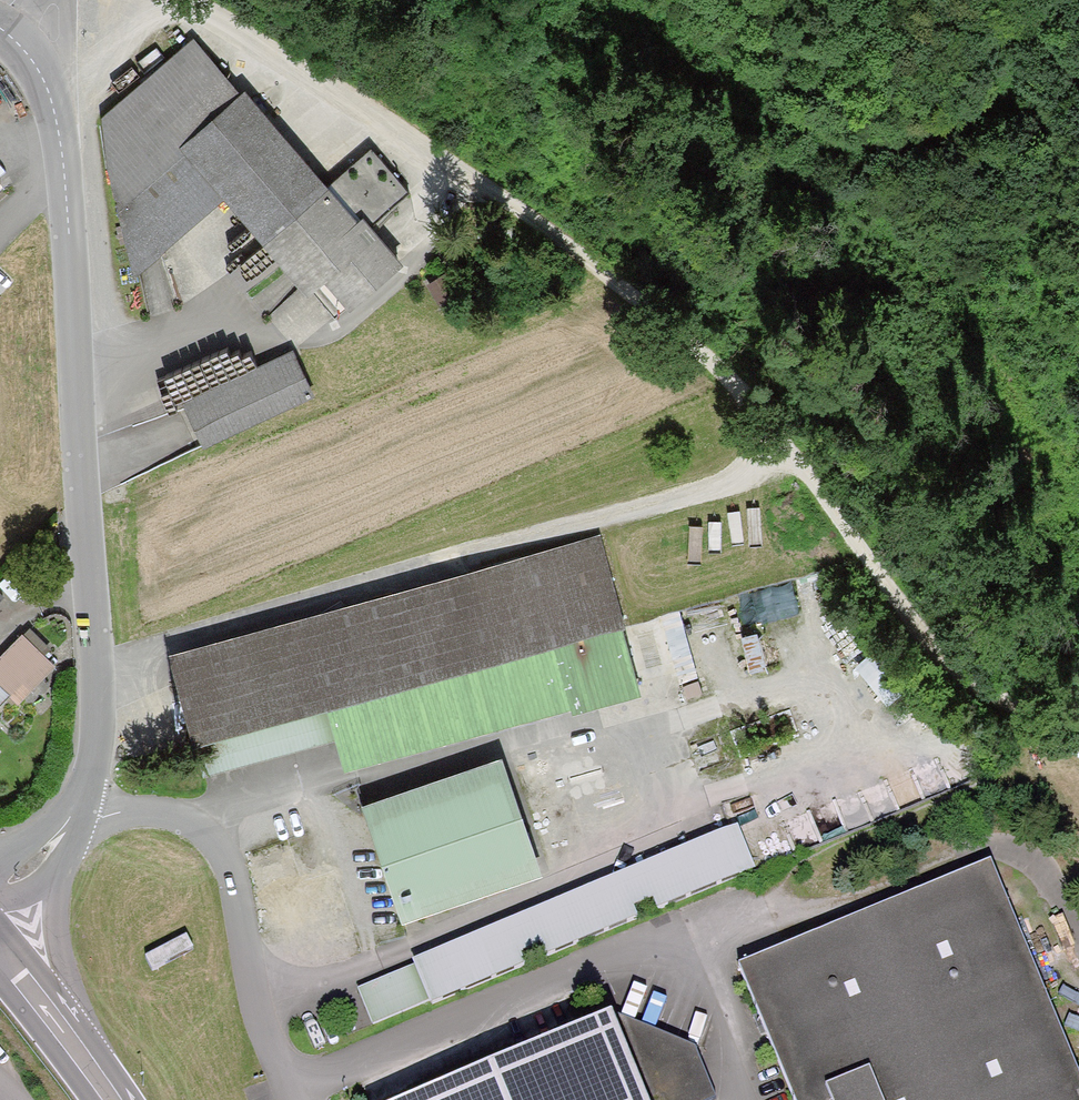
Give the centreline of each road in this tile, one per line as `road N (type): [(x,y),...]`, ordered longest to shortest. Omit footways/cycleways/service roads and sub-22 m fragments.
road 1 (track): [(53,104),(176,8),(394,108),(708,359),(822,492),(900,614),(972,685),(1078,737)]
road 2 (residential): [(75,815),(94,759),(96,658),(64,192),(53,104),(28,49)]
road 3 (residential): [(75,815),(174,811),(210,834),(227,860),(248,985),(288,1099)]
road 4 (primary): [(0,954),(109,1099)]
road 5 (track): [(618,514),(727,485),(781,445)]

